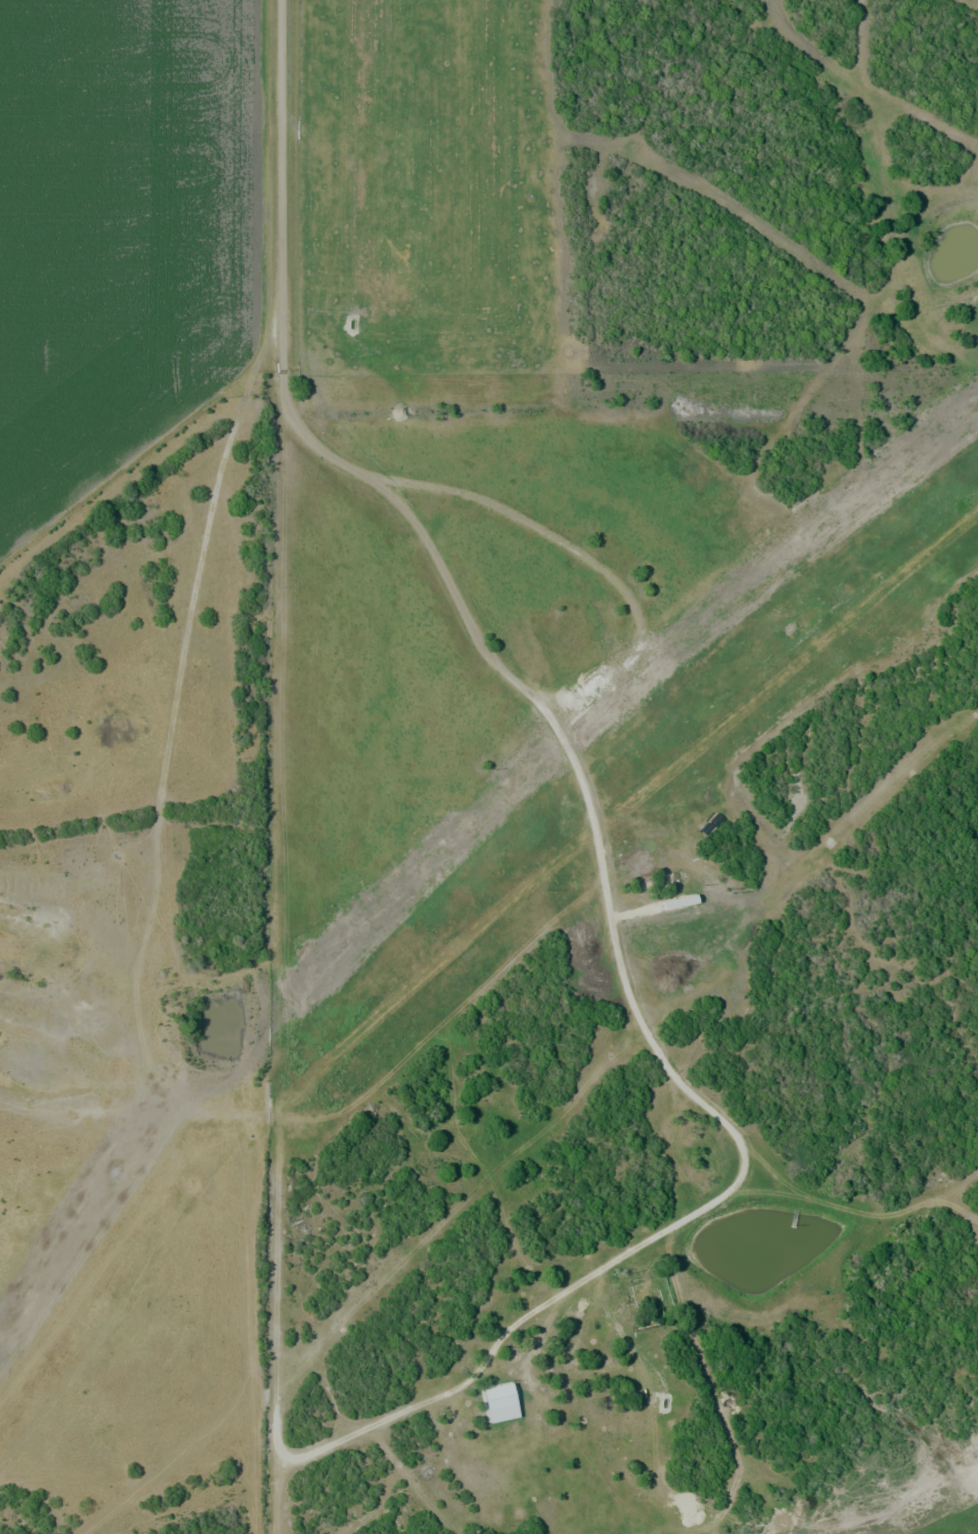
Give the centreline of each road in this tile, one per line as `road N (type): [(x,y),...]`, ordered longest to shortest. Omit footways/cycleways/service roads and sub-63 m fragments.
road 1 (track): [(283,0),(282,380),(290,420),(422,530),(517,686),(545,709),(577,762),(645,1027),(689,1087),(755,1153)]
road 2 (track): [(745,1141),(746,1172),(728,1197),(516,1324),(469,1388),(304,1461),(280,1446),(275,1430),(280,1146)]
road 3 (track): [(755,1153),(814,1198),(854,1209),(939,1199),(977,1222)]

